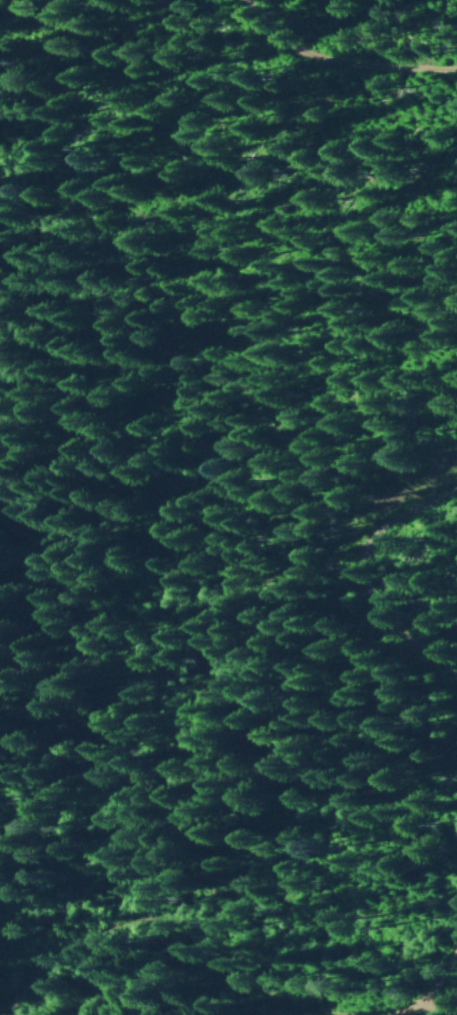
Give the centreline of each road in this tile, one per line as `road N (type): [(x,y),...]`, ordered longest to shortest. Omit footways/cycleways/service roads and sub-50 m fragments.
road 1 (track): [(14,1014),(38,973),(68,950),(97,932),(149,923),(197,944),(267,997),(334,1014)]
road 2 (track): [(456,676),(382,610),(372,589),(386,539),(456,493)]
road 3 (track): [(456,74),(325,63),(272,35),(246,0)]

